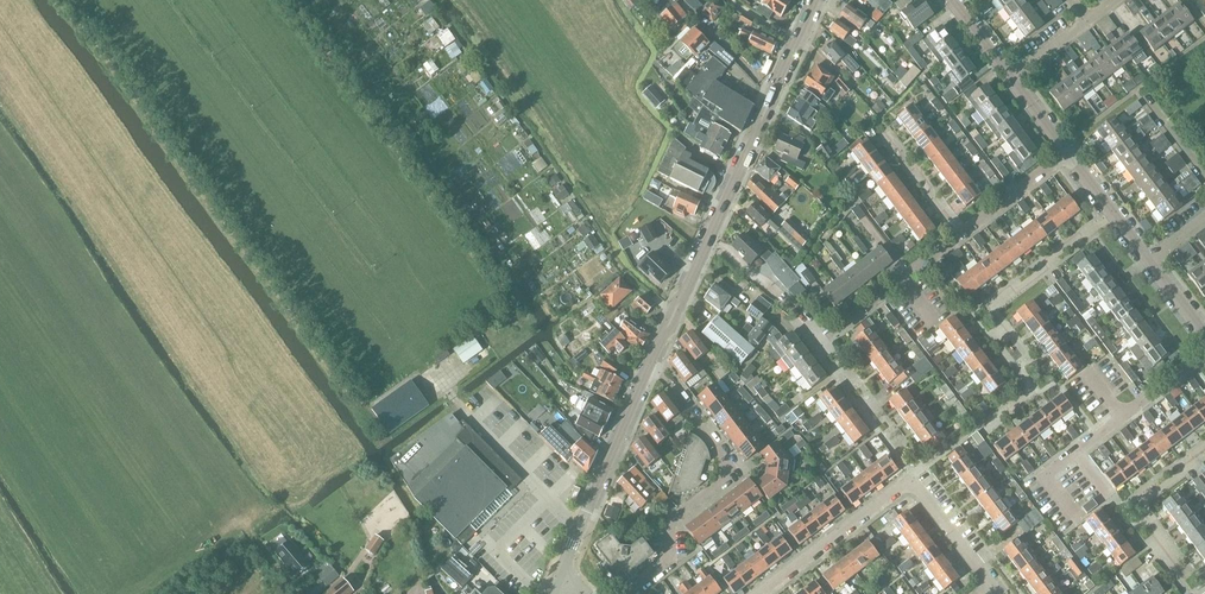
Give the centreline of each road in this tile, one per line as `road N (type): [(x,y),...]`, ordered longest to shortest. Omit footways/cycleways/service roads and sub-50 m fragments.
road 1 (tertiary): [(651,364),(815,0)]
road 2 (residential): [(651,364),(729,469),(676,520),(668,565),(630,593)]
road 3 (tertiary): [(557,580),(651,364)]
road 4 (residential): [(759,593),(913,474)]
road 5 (residential): [(961,235),(814,346)]
road 6 (residential): [(1075,455),(1204,356)]
road 7 (residential): [(814,346),(913,474)]
road 8 (residential): [(997,586),(913,474)]
road 9 (residential): [(1150,261),(1067,156)]
road 10 (residential): [(1067,156),(961,235)]
road 11 (residential): [(961,235),(885,131)]

